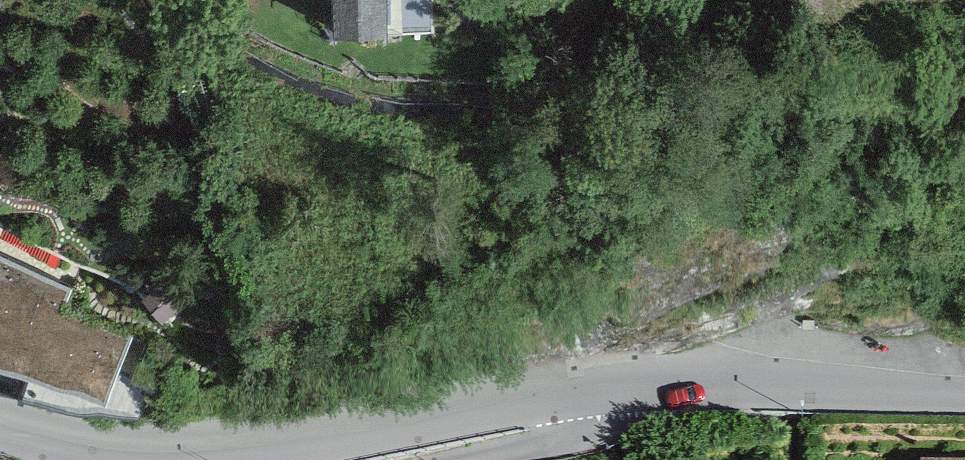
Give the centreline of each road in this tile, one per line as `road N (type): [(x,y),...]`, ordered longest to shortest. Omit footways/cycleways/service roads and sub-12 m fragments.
road 1 (residential): [(0,423),(40,440),(128,453),(243,449),(595,393)]
road 2 (residential): [(595,393),(742,381),(964,386)]
road 3 (residential): [(467,459),(570,437),(595,393)]

